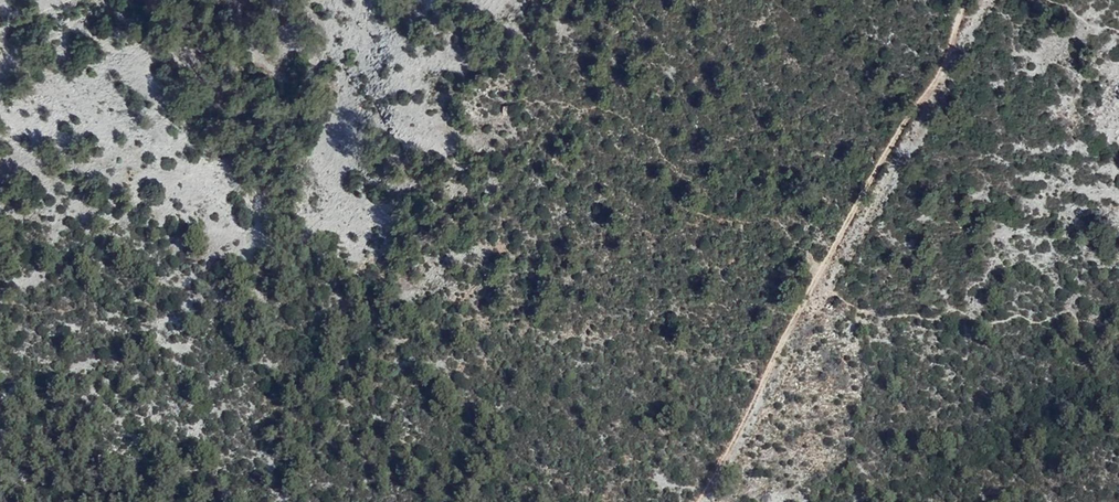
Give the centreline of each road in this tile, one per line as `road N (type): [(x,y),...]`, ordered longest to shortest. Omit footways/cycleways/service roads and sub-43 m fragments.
road 1 (track): [(966,0),(950,50),(698,501)]

